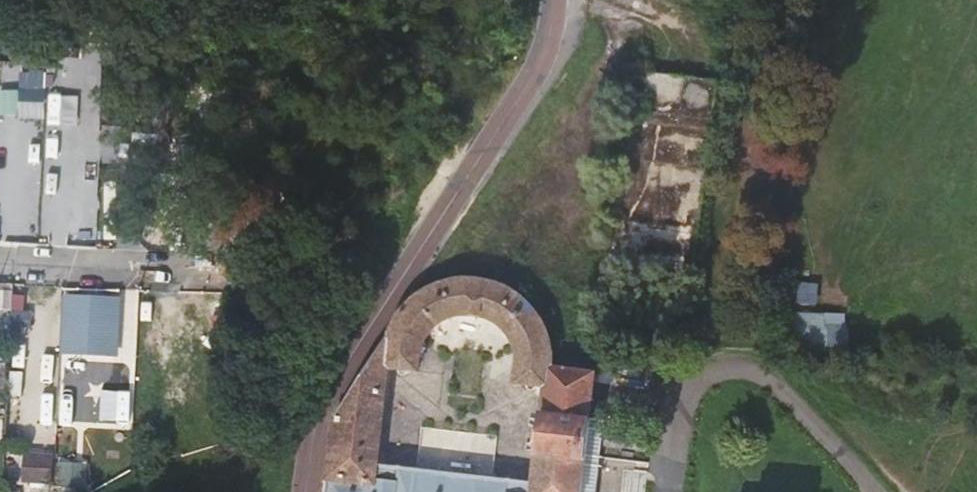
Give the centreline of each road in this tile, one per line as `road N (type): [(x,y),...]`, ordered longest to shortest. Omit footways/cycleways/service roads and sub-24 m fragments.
road 1 (tertiary): [(556,0),(551,52),(314,427),(305,491)]
road 2 (residential): [(0,264),(224,271)]

